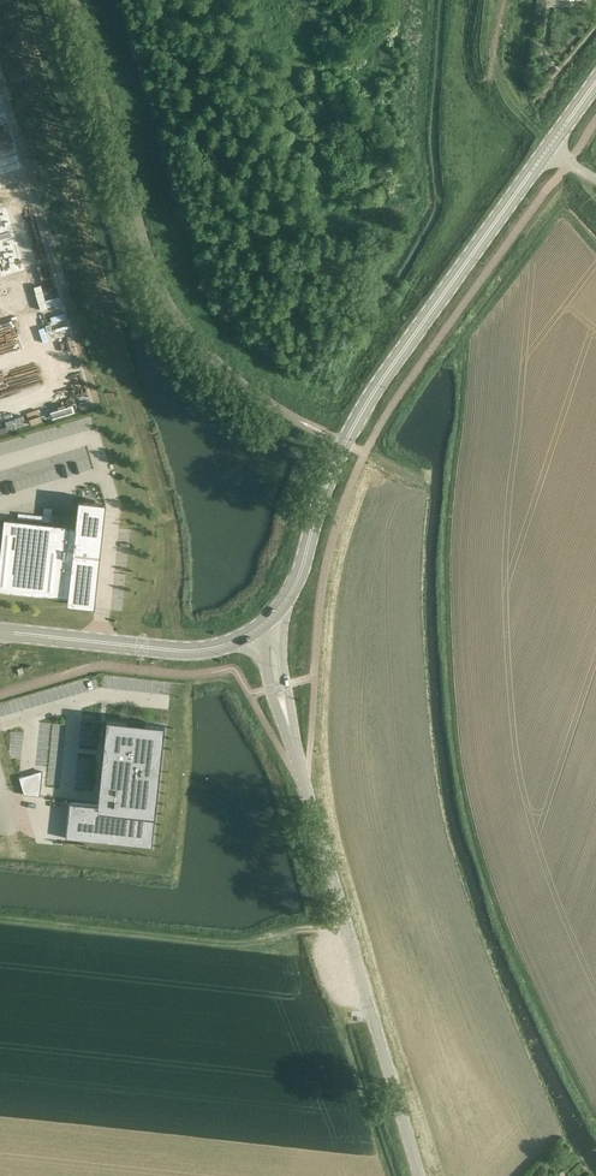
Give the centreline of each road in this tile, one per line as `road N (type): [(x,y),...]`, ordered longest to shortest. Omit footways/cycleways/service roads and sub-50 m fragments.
road 1 (tertiary): [(271,617),(302,570),(344,444),(547,148)]
road 2 (unclassified): [(304,424),(236,379),(165,297),(74,0)]
road 3 (tertiary): [(417,1175),(289,724)]
road 4 (unclassified): [(0,632),(178,650),(217,647),(252,632)]

